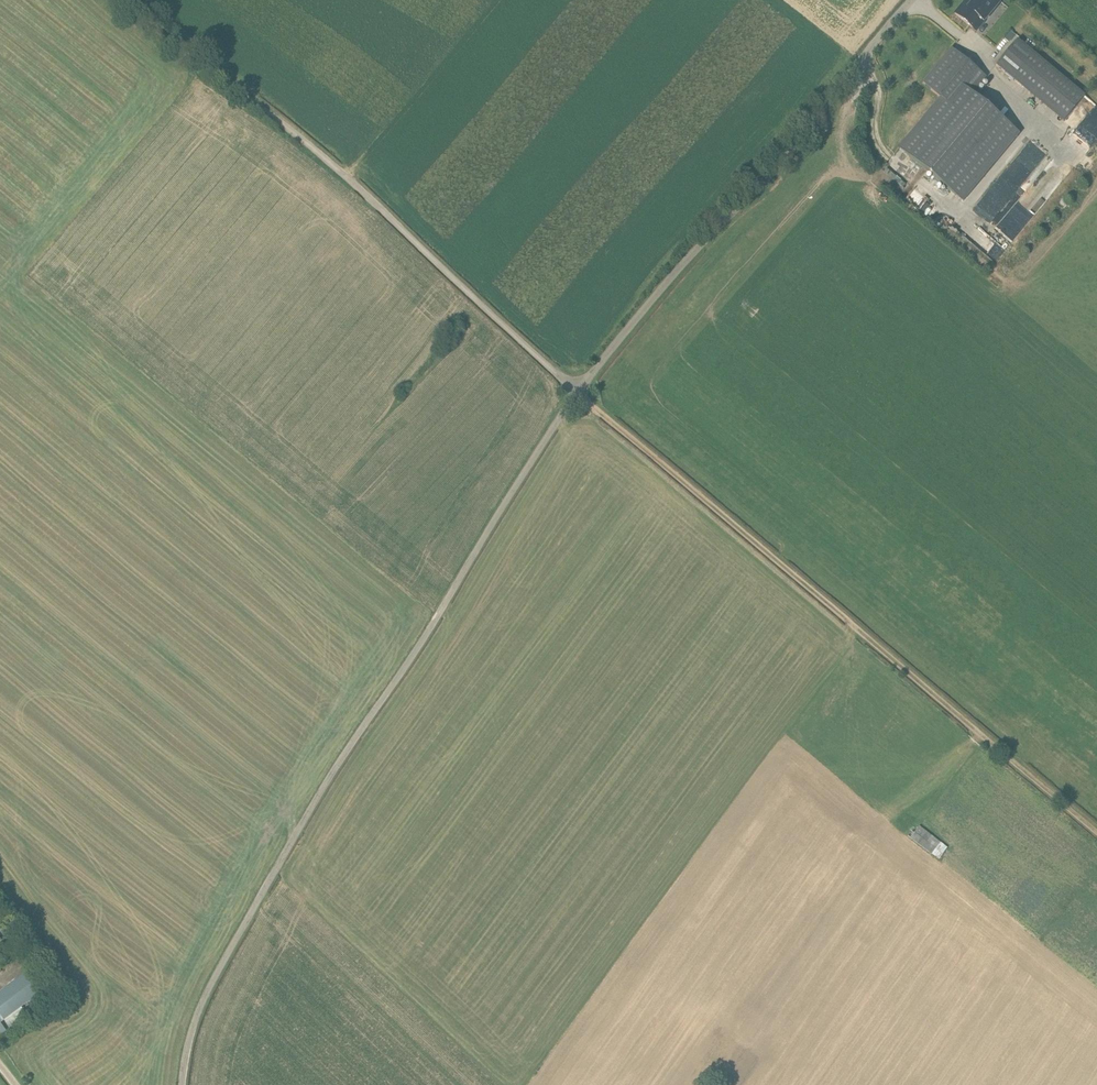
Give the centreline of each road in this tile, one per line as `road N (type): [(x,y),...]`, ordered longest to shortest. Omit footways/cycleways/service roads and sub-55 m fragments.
road 1 (unclassified): [(182,1084),(201,1007),(249,915),(578,393)]
road 2 (unclassified): [(578,393),(335,166),(124,0)]
road 3 (unclassified): [(987,741),(578,393)]
road 4 (unclassified): [(578,393),(910,0)]
road 5 (track): [(1096,833),(987,741)]

